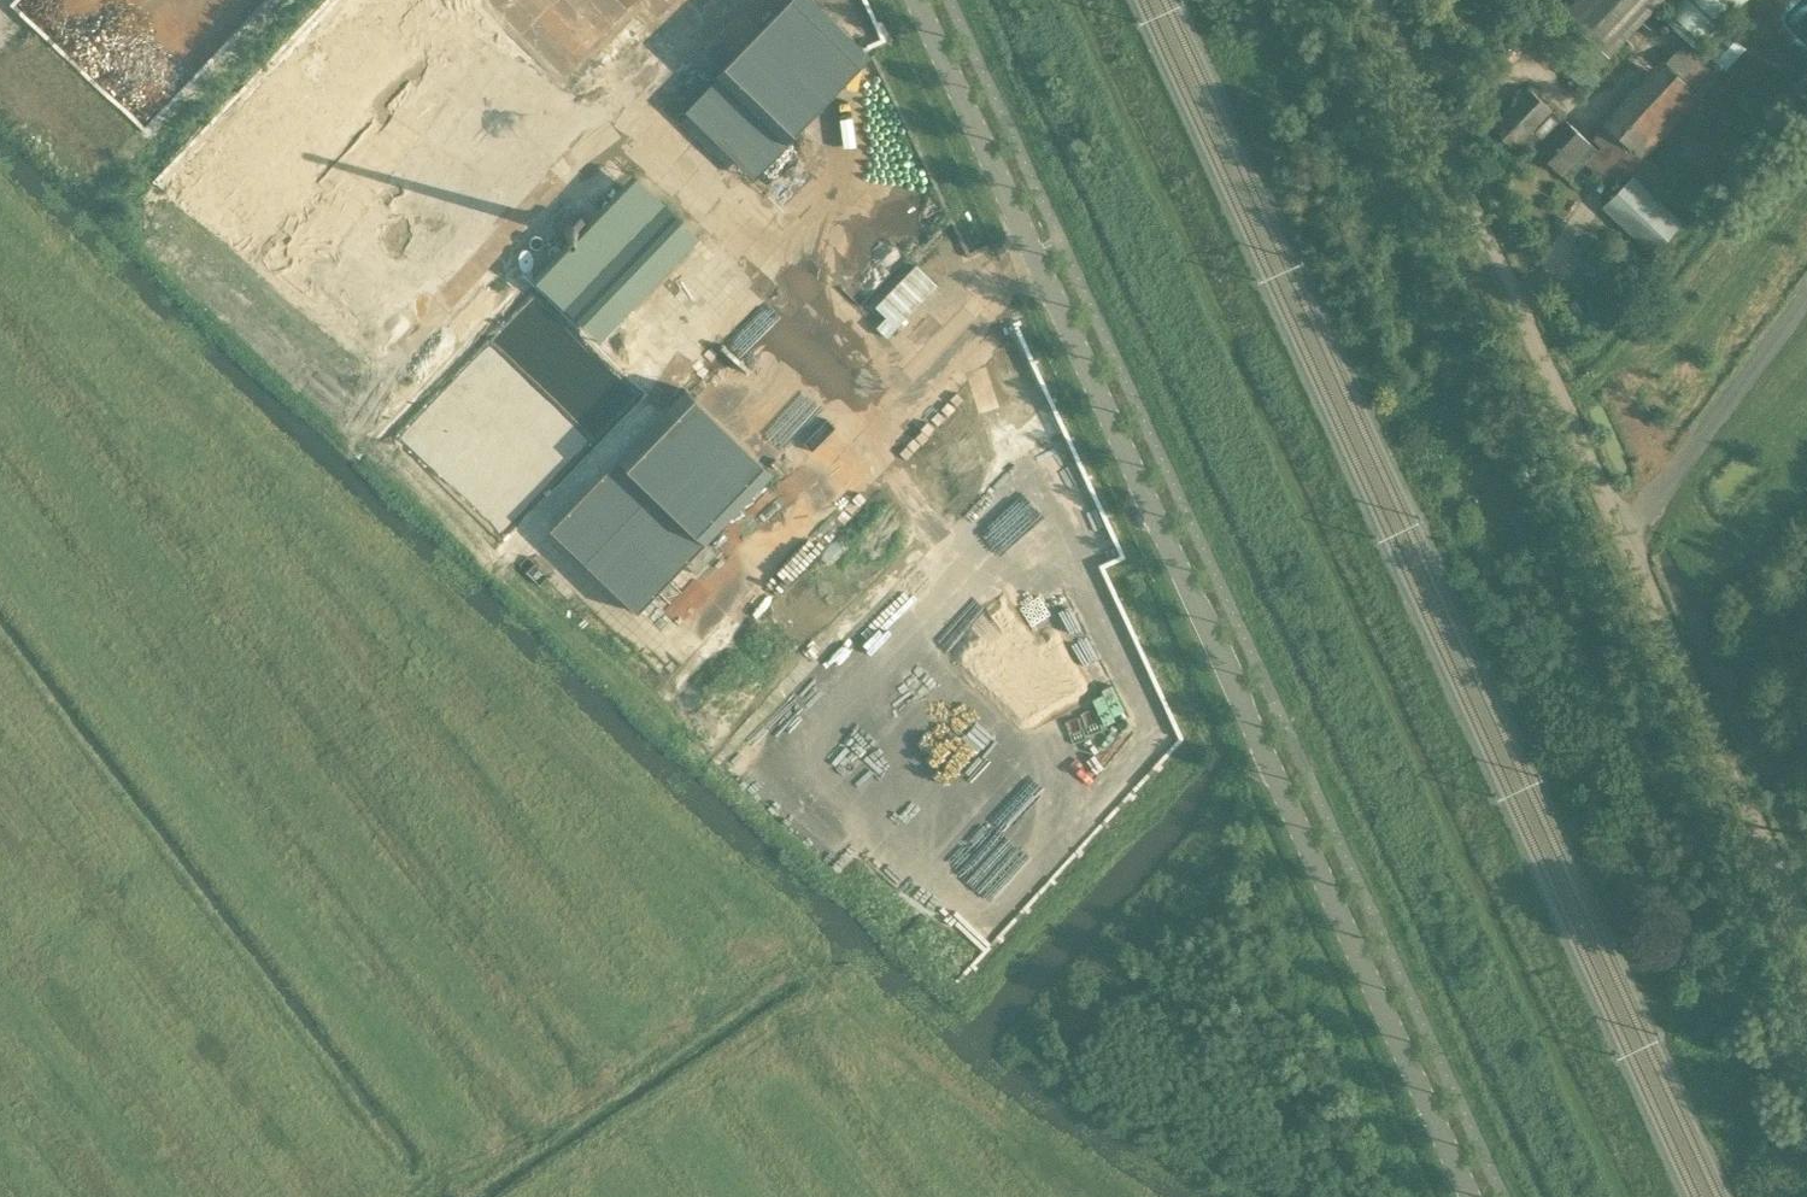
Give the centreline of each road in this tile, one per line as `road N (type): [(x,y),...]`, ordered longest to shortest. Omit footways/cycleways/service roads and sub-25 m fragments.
road 1 (unclassified): [(1474,1196),(923,0)]
road 2 (unclassified): [(1806,945),(1371,0)]

